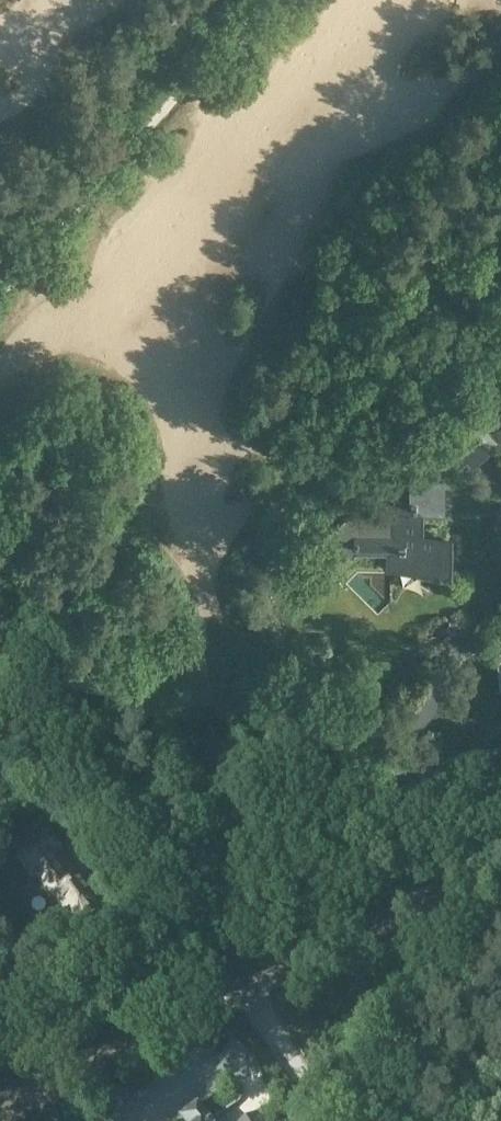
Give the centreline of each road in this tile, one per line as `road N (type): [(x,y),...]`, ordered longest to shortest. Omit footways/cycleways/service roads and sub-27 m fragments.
road 1 (track): [(381,1120),(0,643)]
road 2 (tertiary): [(0,1109),(265,979),(500,845)]

